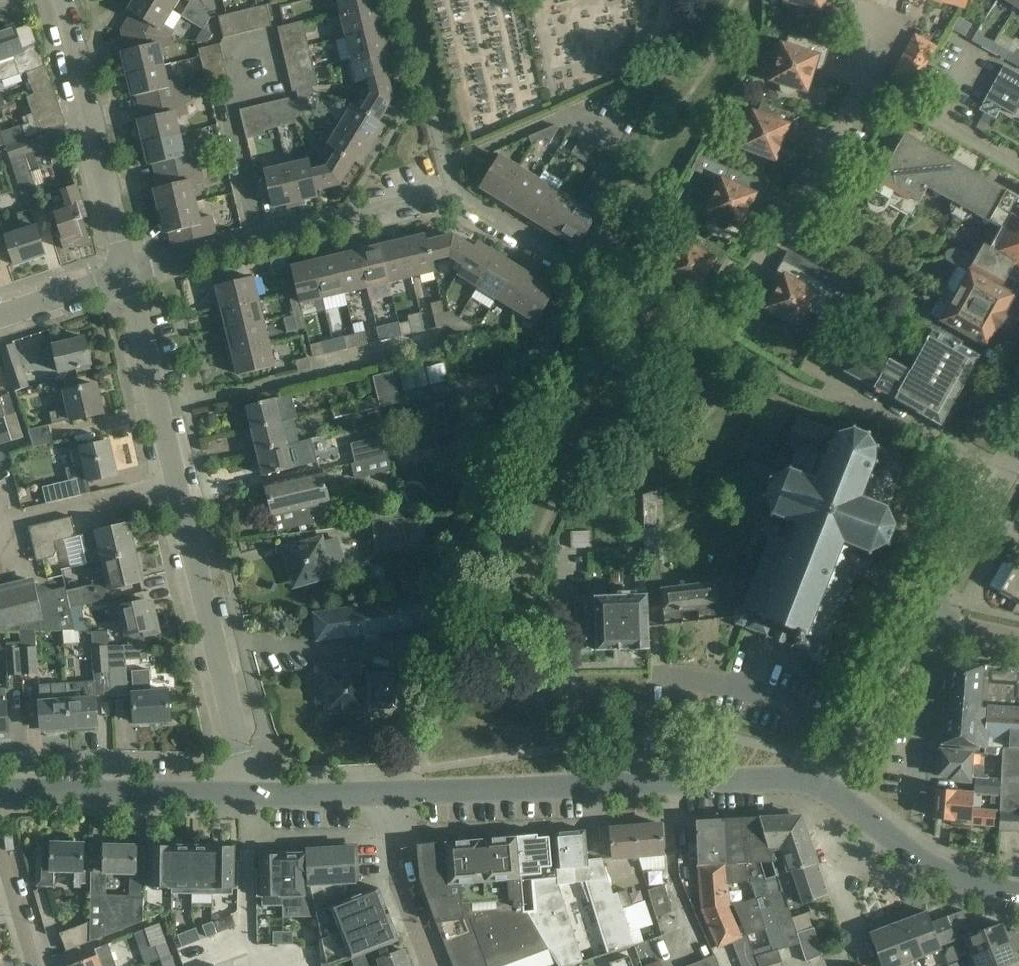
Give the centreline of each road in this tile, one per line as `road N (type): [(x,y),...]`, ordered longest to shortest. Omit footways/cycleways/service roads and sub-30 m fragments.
road 1 (residential): [(248,793),(128,272)]
road 2 (residential): [(128,272),(444,191),(578,269)]
road 3 (residential): [(1002,481),(578,269)]
road 4 (tertiary): [(825,788),(783,777),(395,791)]
road 5 (residential): [(128,272),(62,0)]
road 6 (tertiary): [(248,793),(0,795)]
road 7 (tertiary): [(1018,891),(959,879),(905,851),(825,788)]
road 8 (residential): [(758,276),(865,81)]
road 9 (residential): [(926,616),(825,788)]
road 10 (residential): [(432,965),(397,879),(395,791)]
road 11 (residential): [(1018,170),(865,81)]
road 12 (residential): [(1002,481),(926,616)]
road 13 (residential): [(0,821),(42,965)]
road 14 (tertiary): [(395,791),(248,793)]
road 15 (residential): [(0,317),(128,272)]

